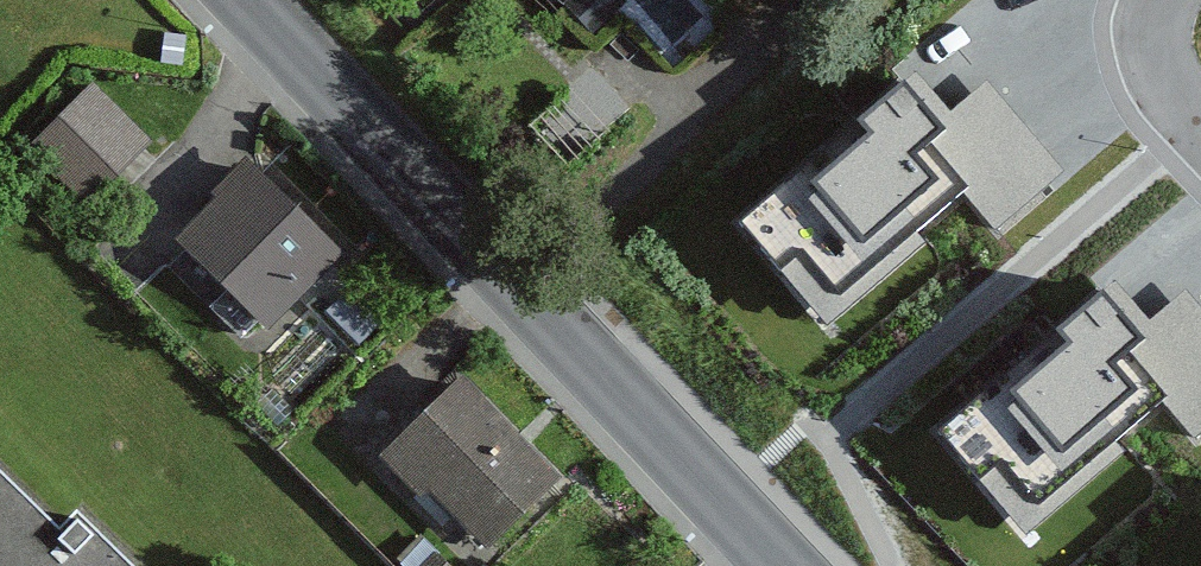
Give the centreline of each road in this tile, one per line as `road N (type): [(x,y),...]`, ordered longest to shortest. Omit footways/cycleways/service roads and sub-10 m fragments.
road 1 (secondary): [(233,0),(790,565)]
road 2 (residential): [(1200,118),(1178,89),(1157,14),(1160,0)]

